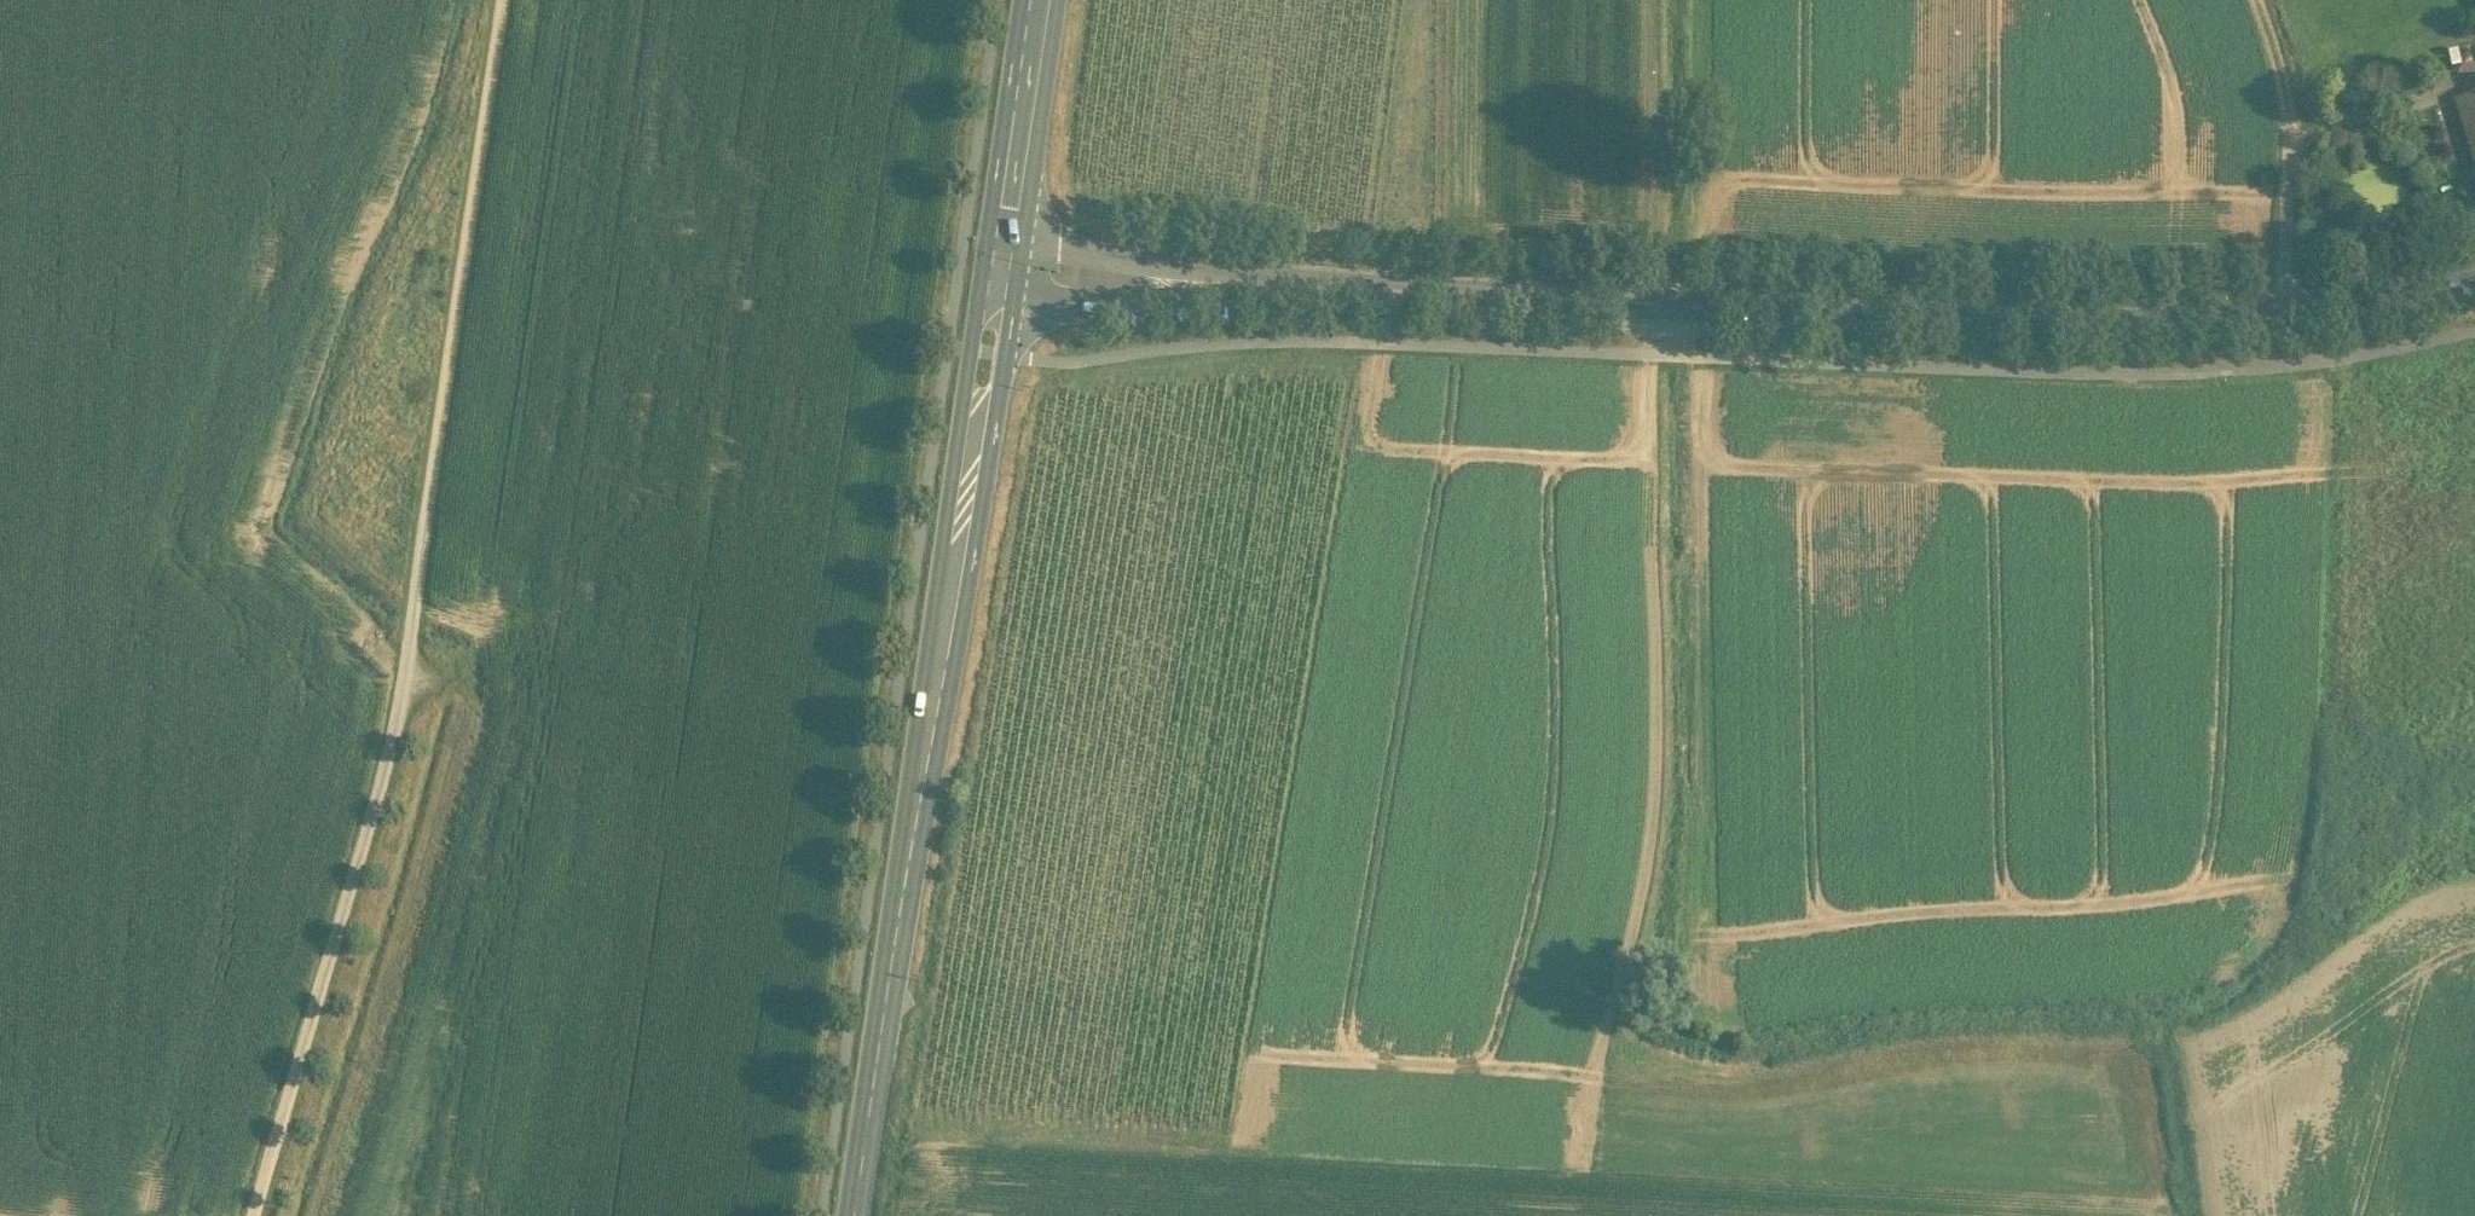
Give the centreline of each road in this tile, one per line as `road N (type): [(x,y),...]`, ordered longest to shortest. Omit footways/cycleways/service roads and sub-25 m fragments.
road 1 (track): [(508,0),(408,709),(260,1215)]
road 2 (tertiary): [(2474,282),(2407,302),(2150,329),(1359,292)]
road 3 (primary): [(864,1215),(1000,296)]
road 4 (tertiary): [(1000,296),(1072,304),(1359,292)]
road 5 (tertiary): [(1359,292),(1007,242)]
road 6 (primary): [(1007,242),(1040,0)]
road 7 (track): [(2304,144),(2261,0)]

